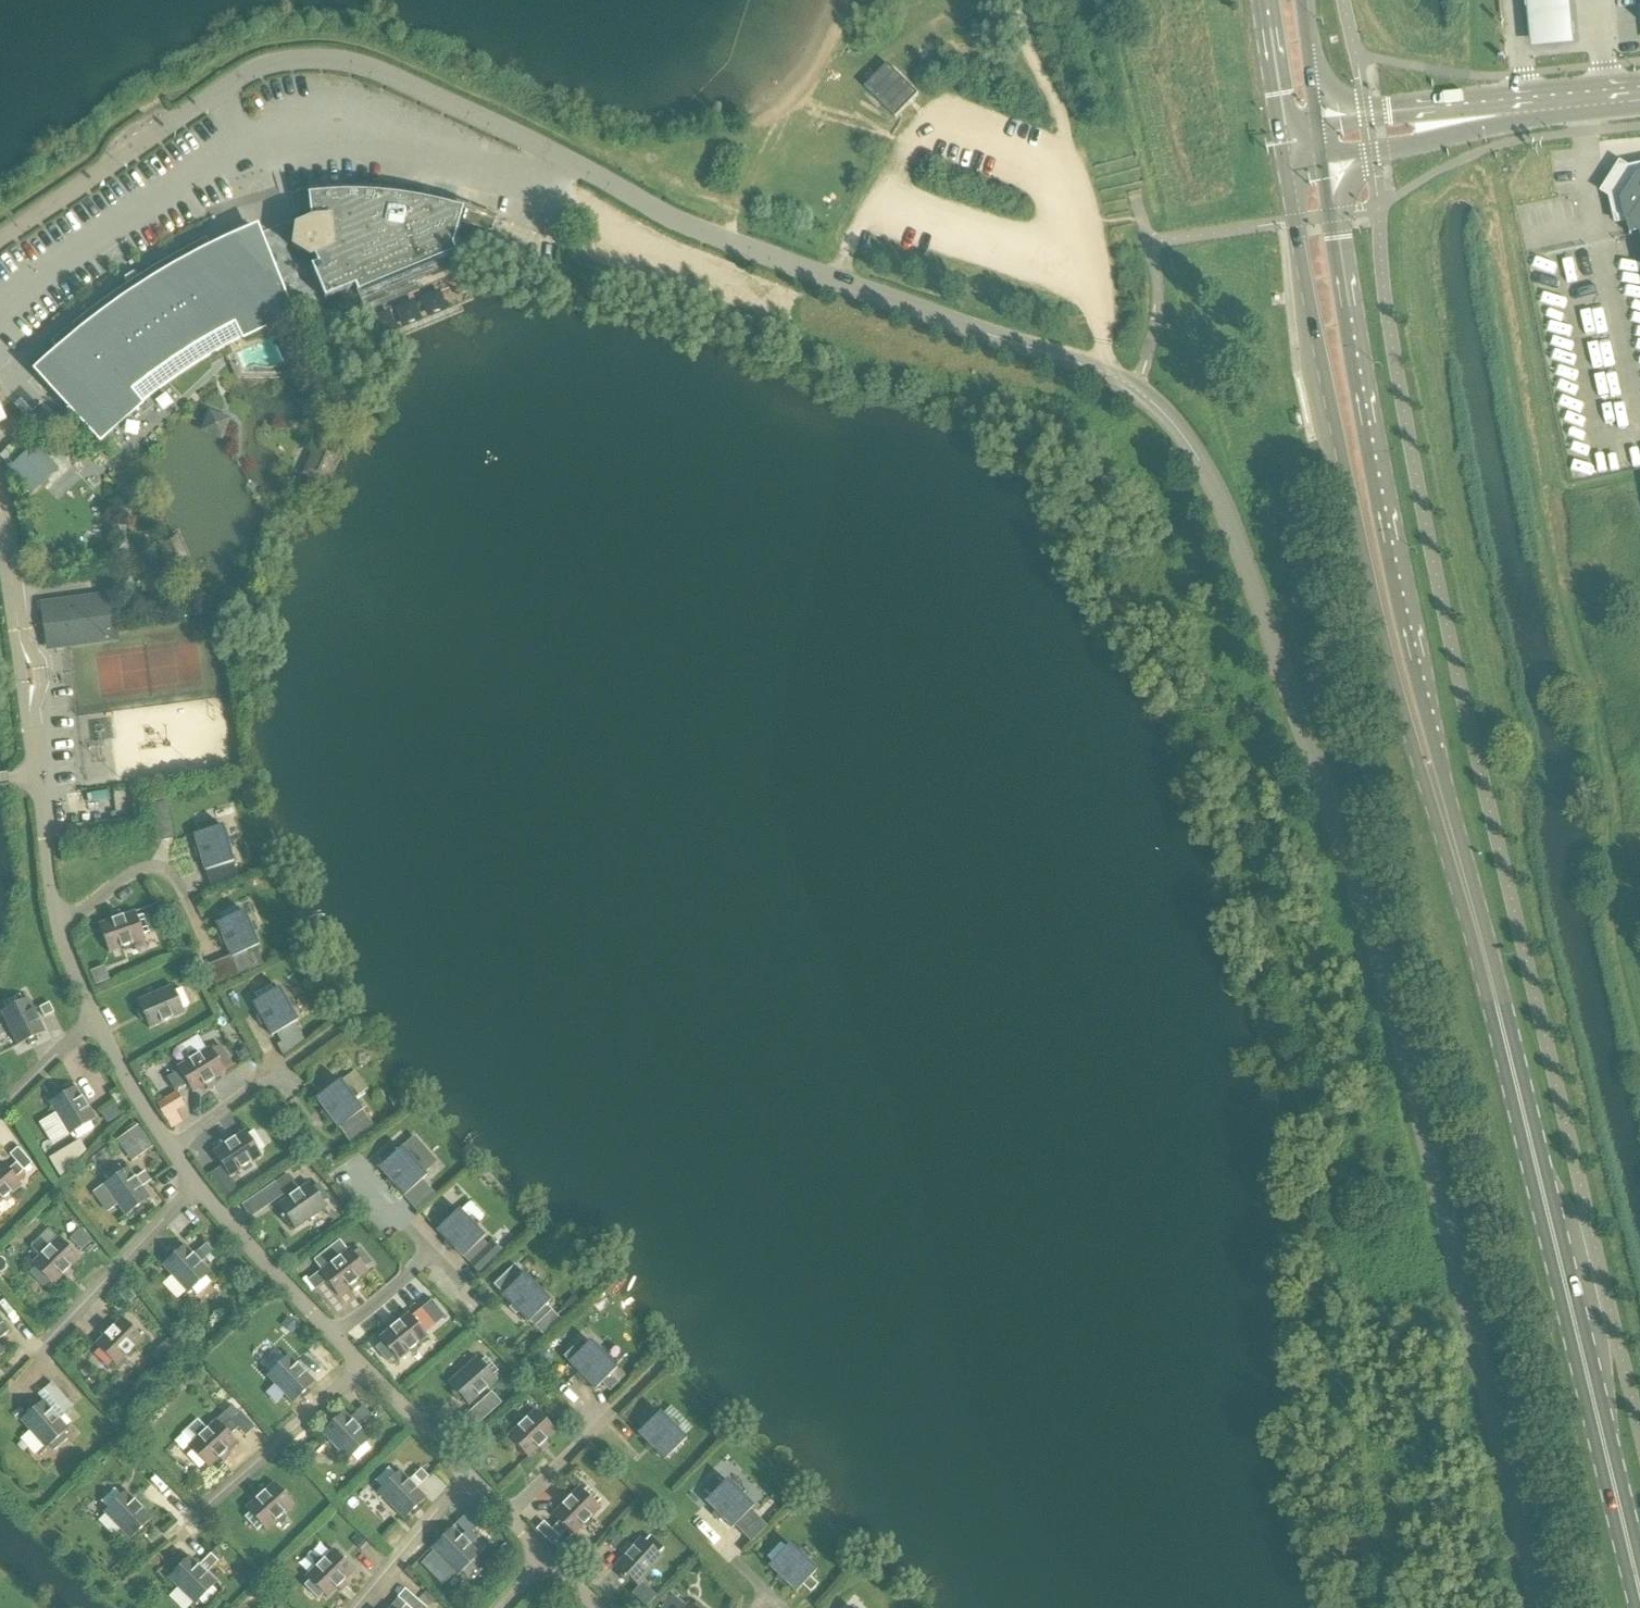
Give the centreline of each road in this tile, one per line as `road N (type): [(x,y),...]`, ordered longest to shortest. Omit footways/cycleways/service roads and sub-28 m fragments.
road 1 (unclassified): [(1539,1607),(1332,801),(1225,502),(1154,403),(1101,370),(717,236),(416,89),(340,64),(305,60),(258,70),(145,144)]
road 2 (primary): [(1285,161),(1385,635),(1505,1035)]
road 3 (primary): [(1505,1035),(1400,579),(1323,157)]
road 4 (primary): [(1639,1588),(1505,1035)]
road 5 (tertiary): [(1639,87),(1317,120)]
road 6 (tertiary): [(1323,157),(1639,107)]
road 7 (residential): [(0,508),(42,775)]
road 8 (residential): [(355,1366),(200,1507)]
road 9 (residential): [(62,925),(138,877),(162,871),(178,883),(209,949)]
road 10 (residential): [(195,1189),(336,1340)]
road 11 (residential): [(195,1189),(52,1336)]
road 12 (unclassified): [(0,237),(145,144)]
road 13 (residential): [(355,1366),(471,1483)]
road 14 (residential): [(471,1483),(364,1607)]
road 15 (residential): [(42,775),(62,925)]
road 16 (residential): [(93,1023),(173,1145)]
road 17 (residential): [(93,1023),(0,1112)]
road 18 (residential): [(336,1340),(436,1259)]
road 19 (primary): [(1261,0),(1278,124)]
road 20 (primary): [(1317,120),(1303,0)]

